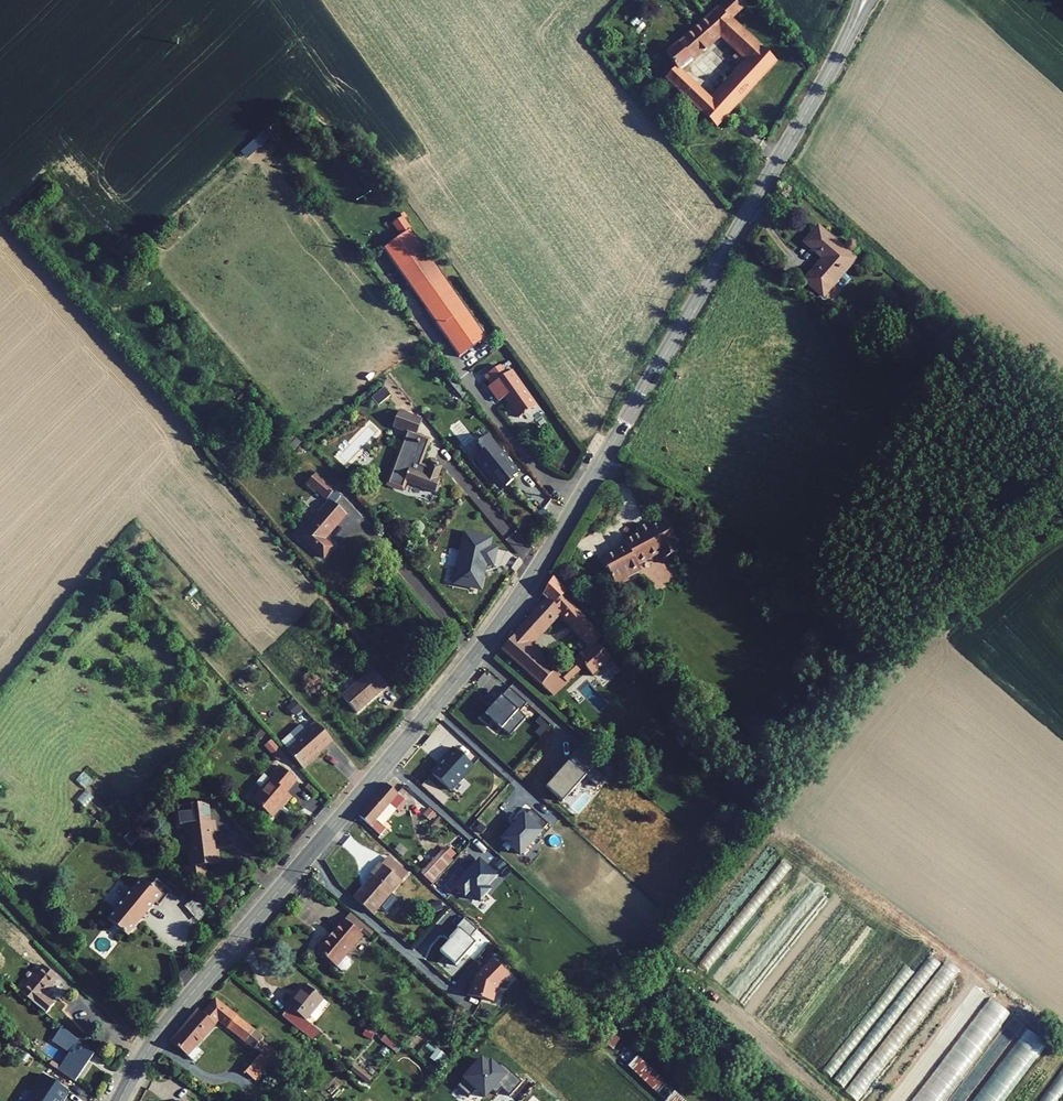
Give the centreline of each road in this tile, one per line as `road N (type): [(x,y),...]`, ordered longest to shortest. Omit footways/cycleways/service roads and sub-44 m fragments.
road 1 (tertiary): [(118,1100),(169,1020),(509,612),(850,33)]
road 2 (track): [(148,1048),(0,896)]

